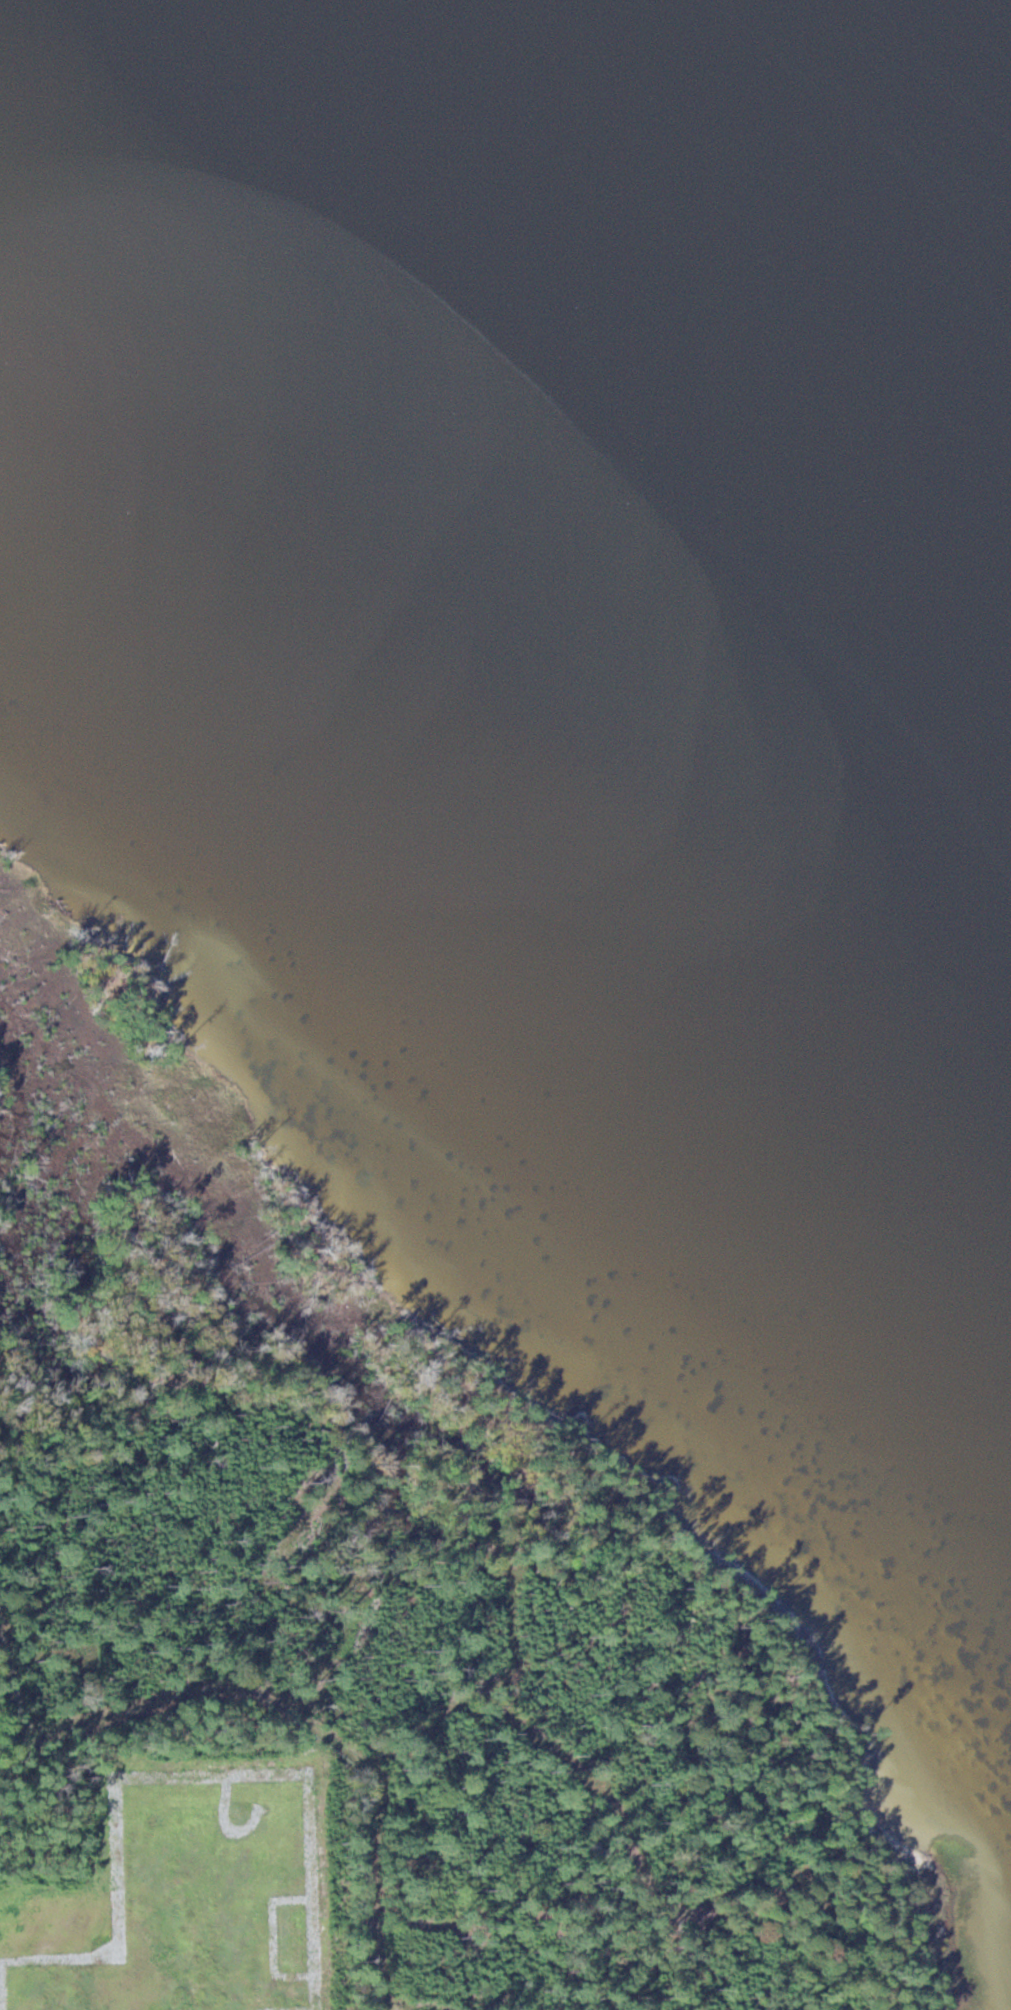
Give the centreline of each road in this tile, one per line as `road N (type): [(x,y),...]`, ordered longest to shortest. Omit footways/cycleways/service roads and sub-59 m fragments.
road 1 (residential): [(0,1936),(301,1851),(394,1835),(481,1846),(525,1704),(549,1670)]
road 2 (residential): [(780,1686),(721,1731),(680,1868),(594,1994),(567,2009)]
road 3 (residential): [(451,2009),(412,1998),(288,1855)]

